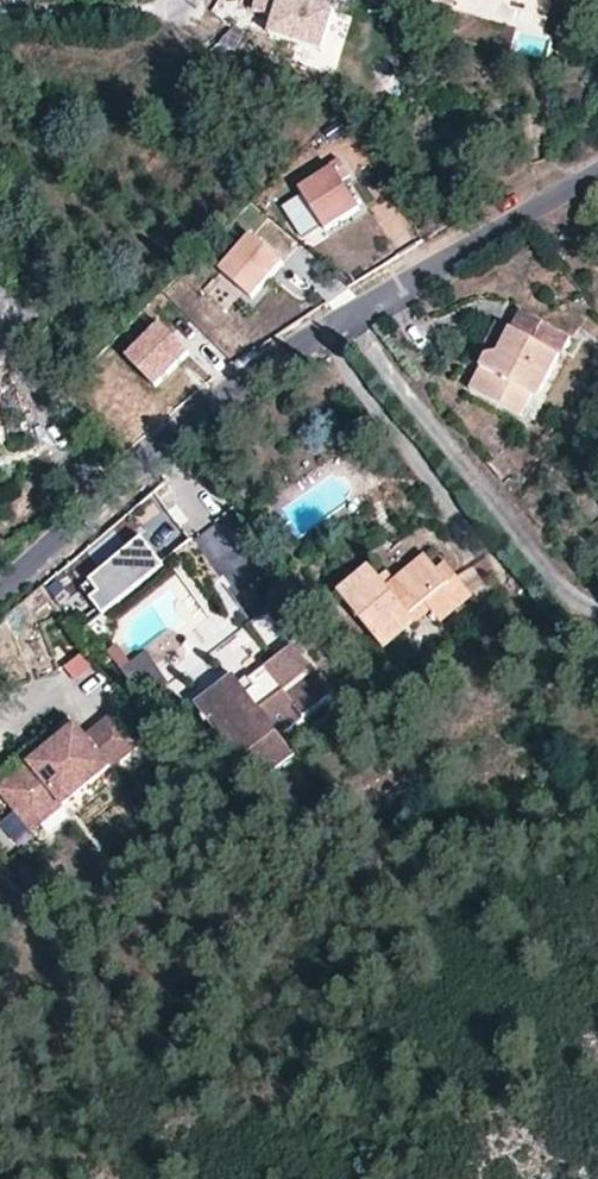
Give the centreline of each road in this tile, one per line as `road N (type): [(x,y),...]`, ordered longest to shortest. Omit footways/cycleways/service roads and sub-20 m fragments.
road 1 (residential): [(0,587),(141,462),(285,354),(597,174)]
road 2 (residential): [(182,0),(168,14),(0,22)]

